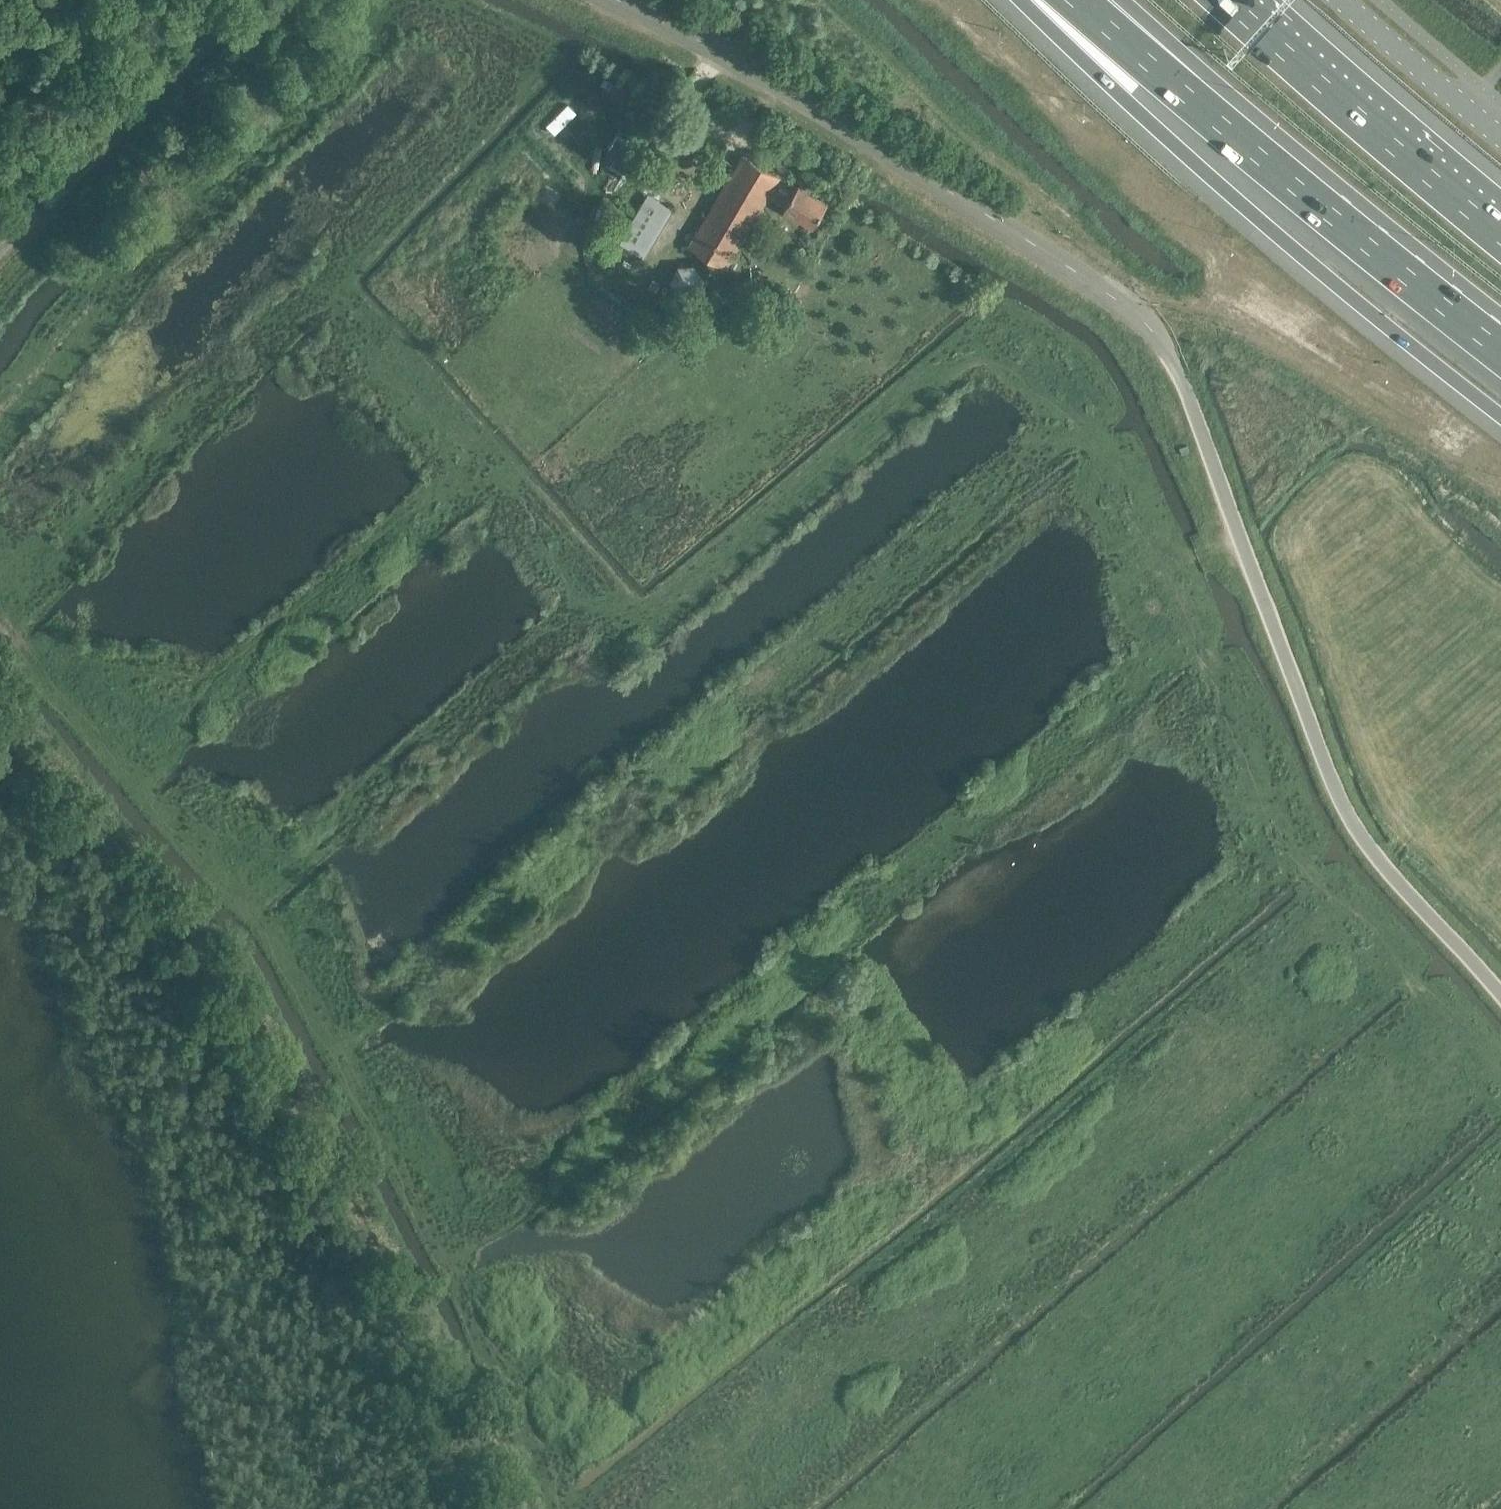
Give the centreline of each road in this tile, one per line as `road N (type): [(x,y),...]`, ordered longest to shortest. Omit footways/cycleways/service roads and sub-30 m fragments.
road 1 (unclassified): [(1500,996),(1390,873),(1338,797),(1178,374),(1152,330),(735,61),(617,0)]
road 2 (motorway): [(1043,0),(1122,100),(1500,416)]
road 3 (motorway): [(1202,106),(1500,354)]
road 4 (motorway): [(1500,235),(1229,0)]
road 5 (secondary): [(1500,136),(1344,0)]
road 6 (motorway): [(1078,0),(1202,106)]
road 7 (motorway): [(1104,0),(1202,106)]

